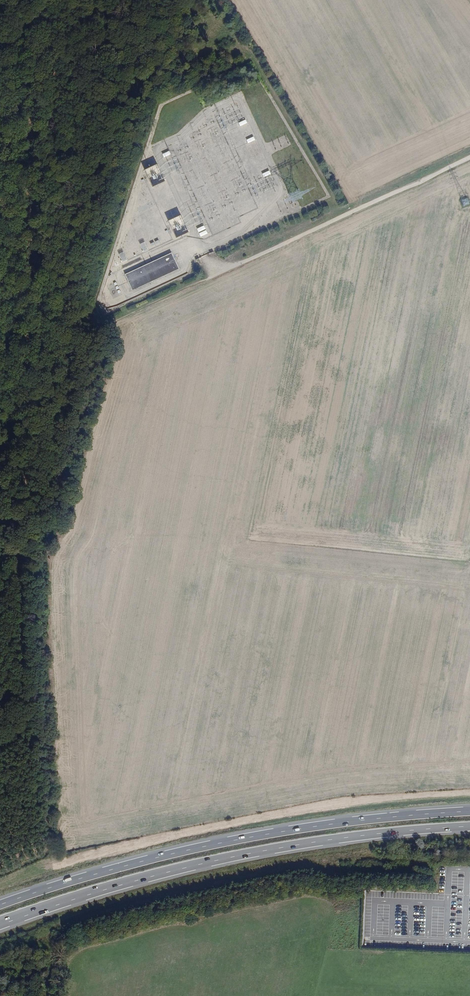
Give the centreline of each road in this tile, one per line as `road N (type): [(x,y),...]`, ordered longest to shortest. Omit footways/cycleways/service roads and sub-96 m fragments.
road 1 (track): [(34,0),(22,549),(0,582)]
road 2 (trunk): [(0,924),(261,852),(469,827)]
road 3 (trunk): [(469,812),(260,835),(0,906)]
road 4 (track): [(205,254),(224,272),(469,157)]
road 5 (track): [(24,371),(224,272)]

